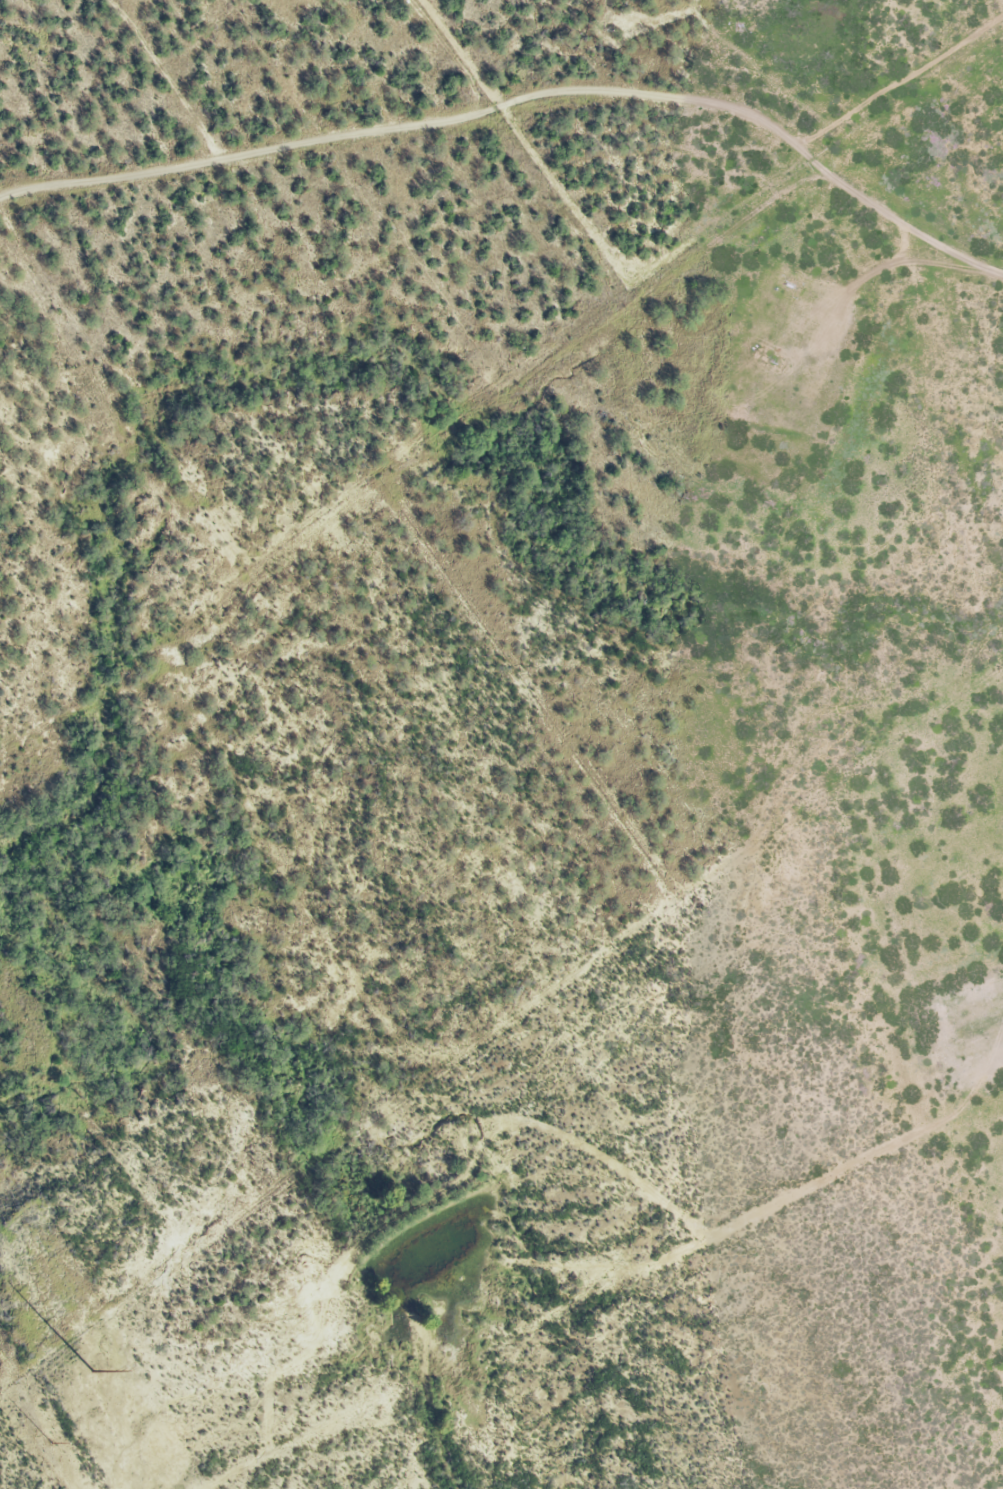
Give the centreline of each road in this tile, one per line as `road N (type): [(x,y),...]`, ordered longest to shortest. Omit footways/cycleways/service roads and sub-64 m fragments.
road 1 (residential): [(1002,240),(926,211),(697,82),(487,101),(391,91),(219,178),(0,223)]

